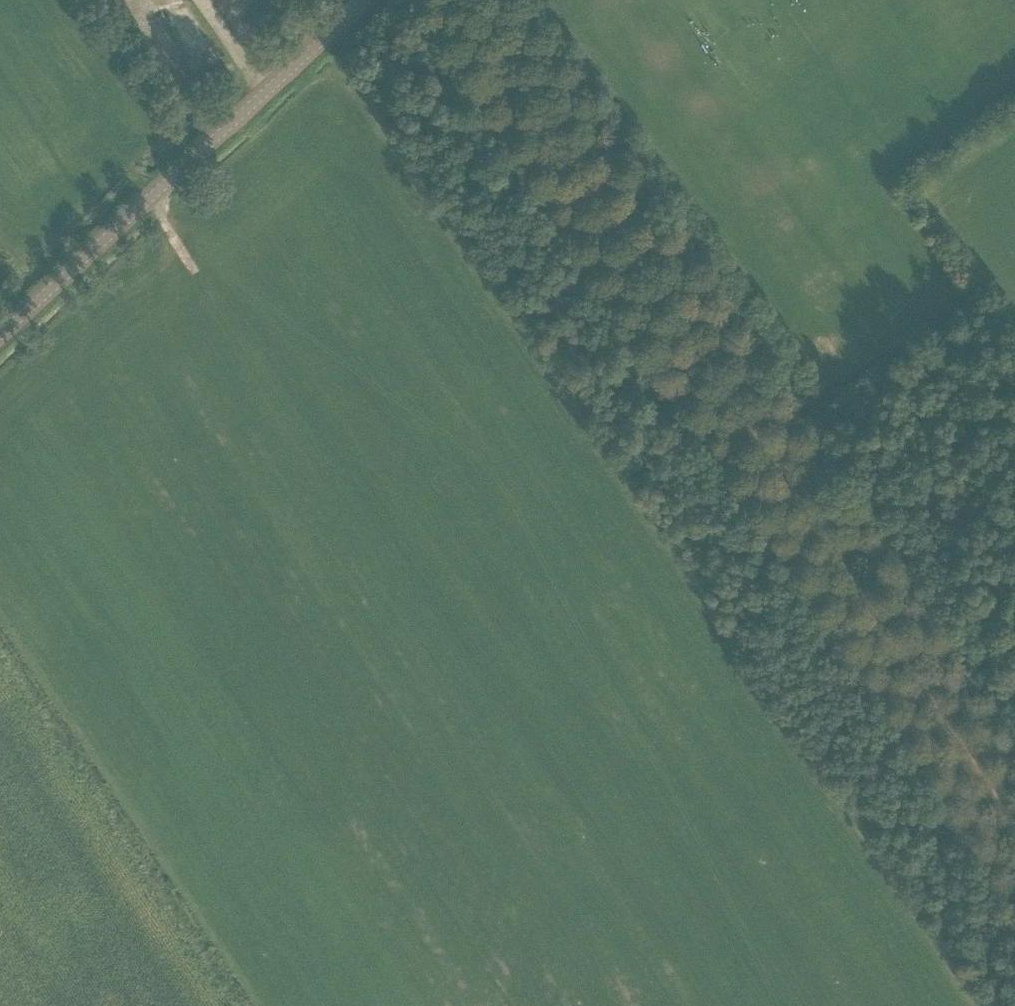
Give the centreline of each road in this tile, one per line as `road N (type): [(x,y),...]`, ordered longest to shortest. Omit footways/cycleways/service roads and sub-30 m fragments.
road 1 (track): [(450,0),(450,23),(1014,874)]
road 2 (track): [(1014,825),(467,0)]
road 3 (tertiary): [(0,336),(364,0)]

